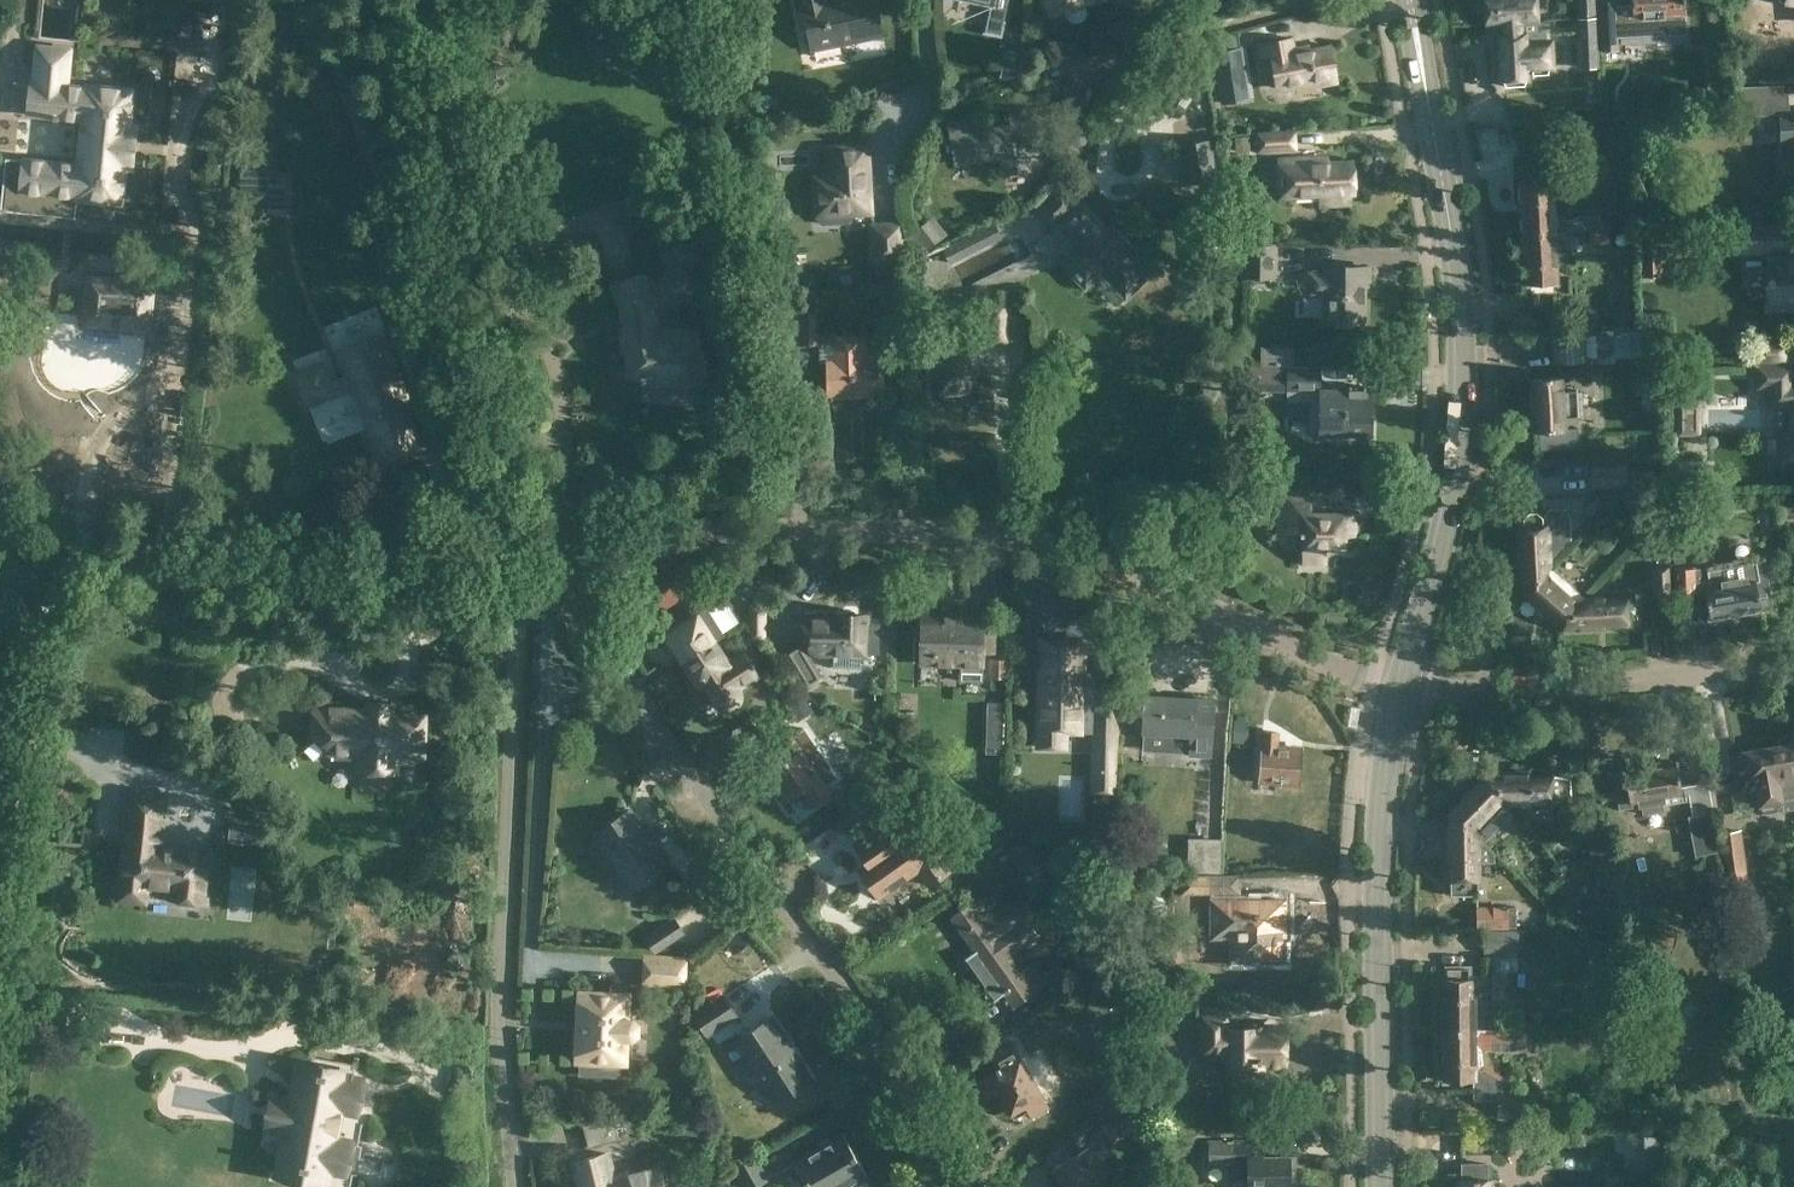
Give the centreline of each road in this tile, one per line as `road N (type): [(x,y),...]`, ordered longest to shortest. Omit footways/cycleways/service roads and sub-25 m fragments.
road 1 (residential): [(559,584),(693,538),(757,527),(1021,533),(1078,547),(1345,672),(1399,685)]
road 2 (residential): [(0,918),(28,578),(516,585)]
road 3 (residential): [(971,1186),(865,1012),(559,584)]
road 4 (secondary): [(1399,685),(1445,526),(1462,390),(1454,260),(1409,0)]
road 5 (residential): [(559,584),(312,0)]
road 6 (residential): [(513,1186),(501,1010),(516,585)]
road 7 (secondary): [(1382,1186),(1379,831),(1399,685)]
road 8 (residential): [(1399,685),(1529,690),(1793,663)]

